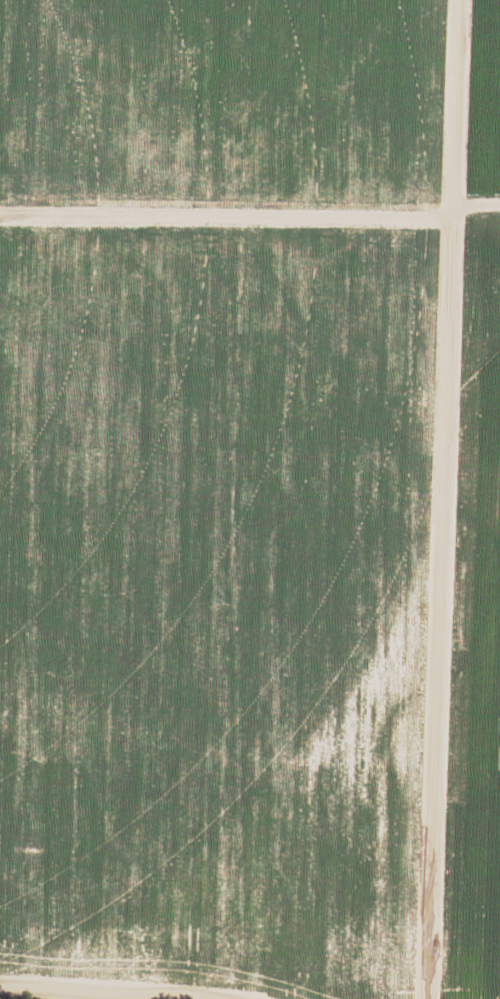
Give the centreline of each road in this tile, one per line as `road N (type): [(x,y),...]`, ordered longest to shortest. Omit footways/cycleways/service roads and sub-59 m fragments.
road 1 (track): [(455,0),(425,998)]
road 2 (track): [(499,205),(0,204)]
road 3 (track): [(215,998),(0,986)]

